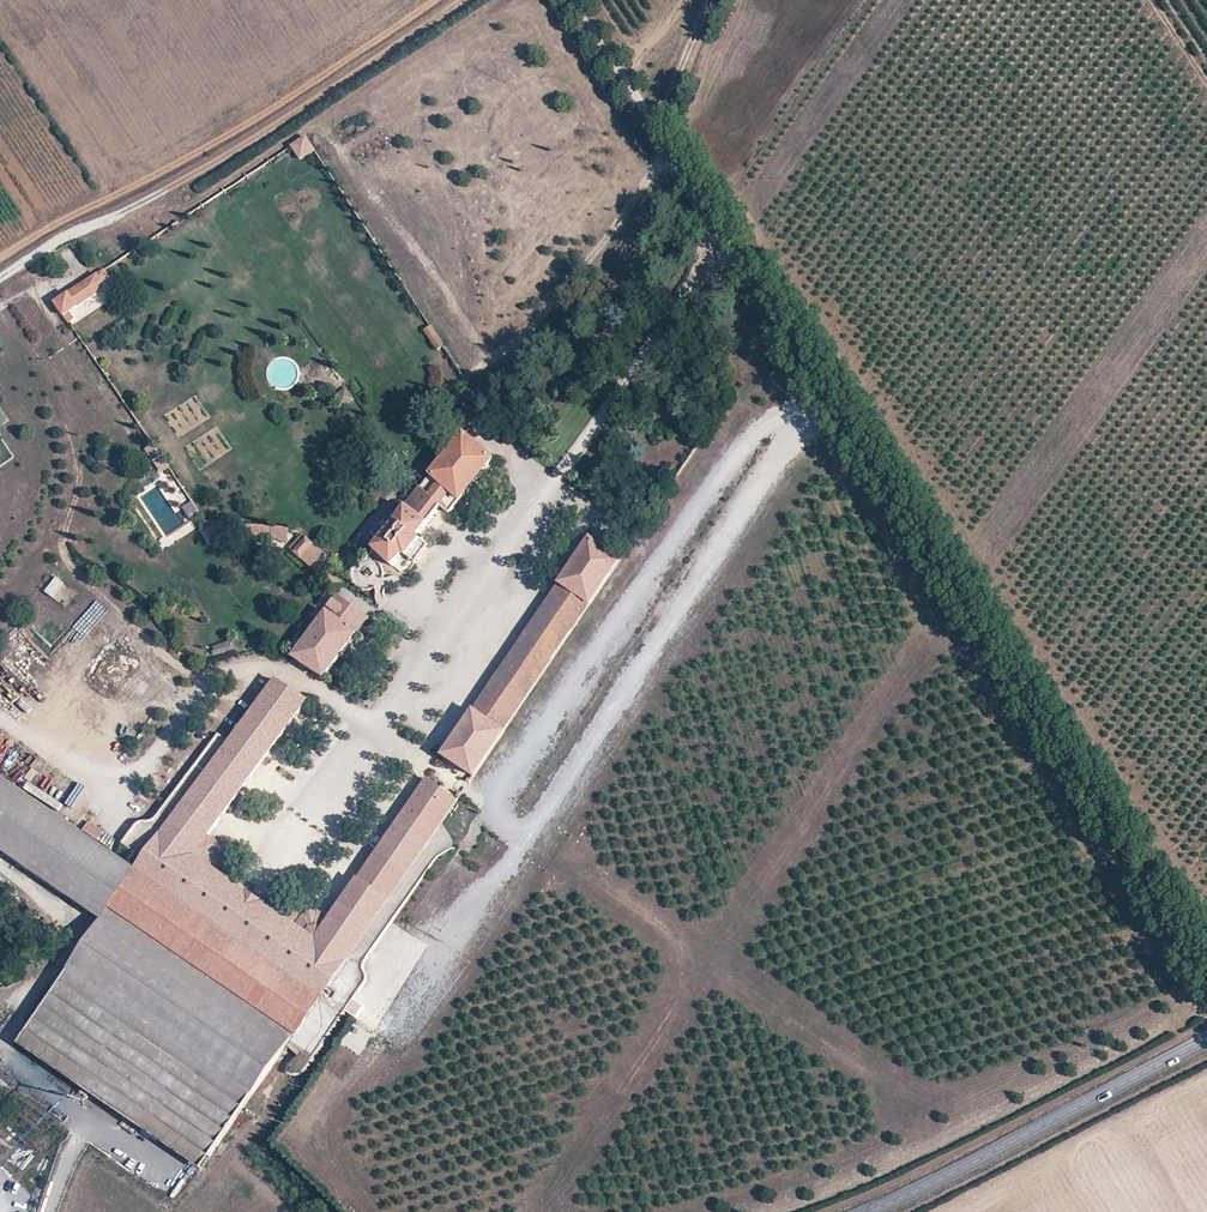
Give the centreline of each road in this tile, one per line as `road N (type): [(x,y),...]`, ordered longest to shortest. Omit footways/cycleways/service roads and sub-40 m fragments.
road 1 (track): [(1206,976),(727,246)]
road 2 (tertiary): [(1206,1041),(872,1211)]
road 3 (track): [(727,246),(576,0)]
road 4 (track): [(727,246),(574,463)]
road 5 (track): [(713,0),(661,131)]

